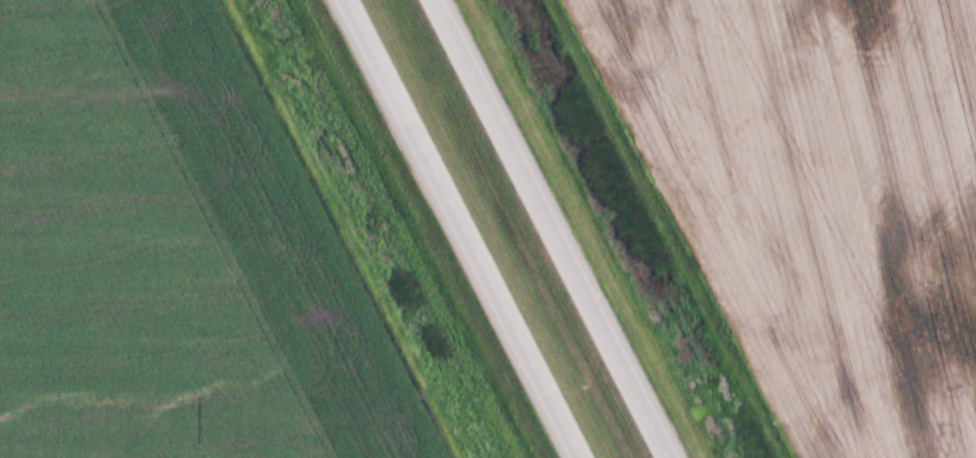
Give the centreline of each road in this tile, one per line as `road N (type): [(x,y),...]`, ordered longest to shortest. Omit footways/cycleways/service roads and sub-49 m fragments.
road 1 (motorway): [(349,0),(582,457)]
road 2 (motorway): [(667,457),(439,0)]

